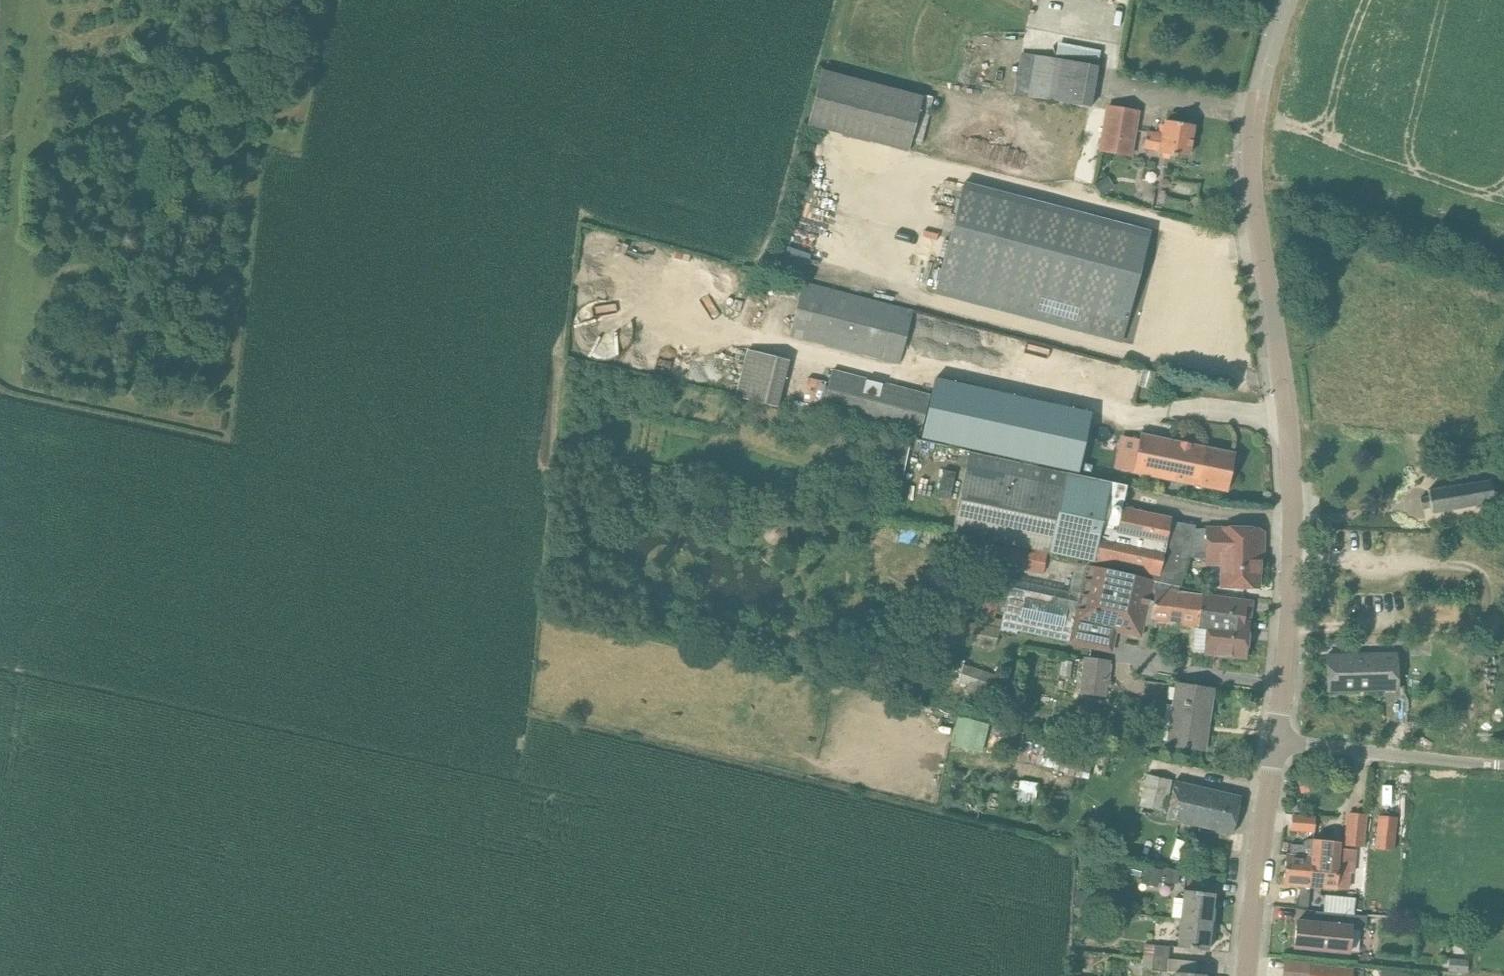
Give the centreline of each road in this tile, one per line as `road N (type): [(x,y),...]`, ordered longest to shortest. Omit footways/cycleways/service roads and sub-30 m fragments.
road 1 (tertiary): [(1266,737),(1286,496),(1250,243),(1247,132),(1283,0)]
road 2 (tertiary): [(1250,975),(1266,737)]
road 3 (unclassified): [(1503,760),(1266,737)]

